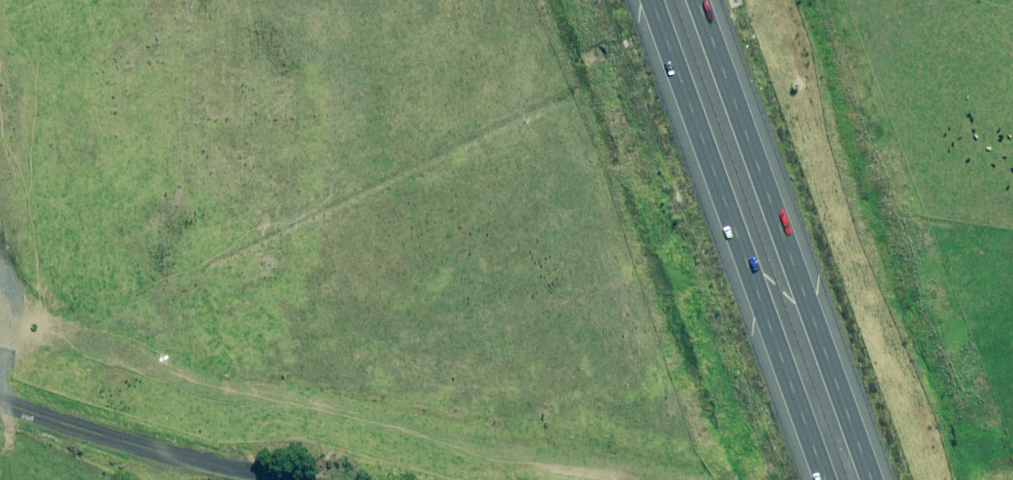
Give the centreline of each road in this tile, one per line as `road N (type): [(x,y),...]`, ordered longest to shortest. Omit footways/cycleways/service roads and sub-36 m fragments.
road 1 (motorway): [(826,479),(652,0)]
road 2 (motorway): [(698,0),(871,479)]
road 3 (unclassified): [(0,401),(285,479)]

